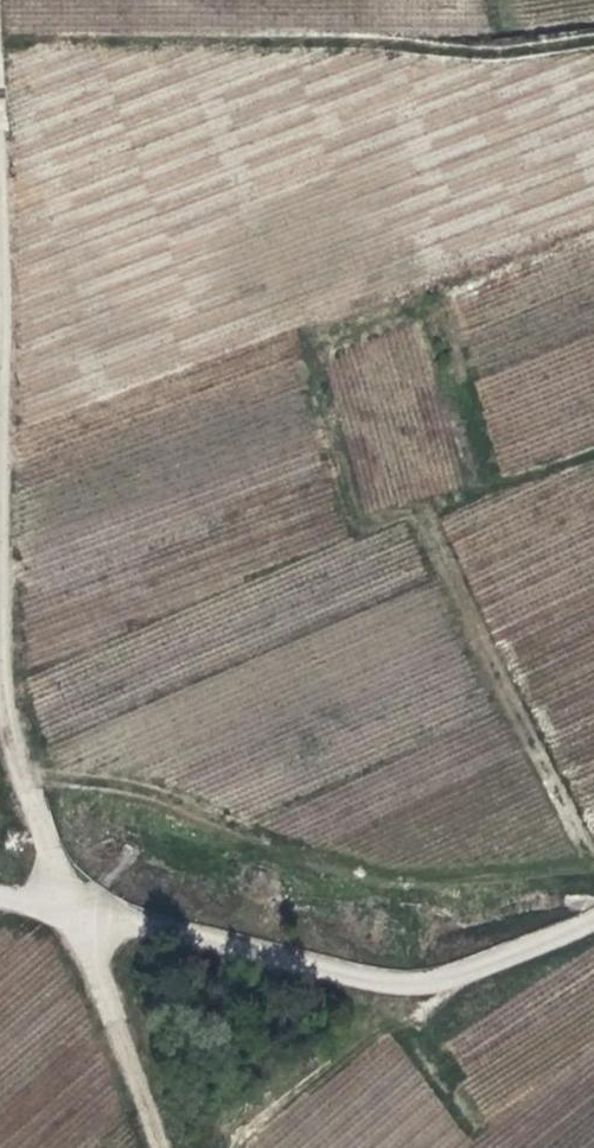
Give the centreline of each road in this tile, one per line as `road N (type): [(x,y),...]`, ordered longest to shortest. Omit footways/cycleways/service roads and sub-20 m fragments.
road 1 (track): [(86,907),(39,792),(81,779),(158,794),(333,857),(423,870),(516,877),(593,854)]
road 2 (track): [(593,921),(542,947),(417,984),(126,914),(0,896)]
road 3 (track): [(39,792),(1,674),(0,229)]
road 4 (track): [(593,844),(424,510),(593,452)]

